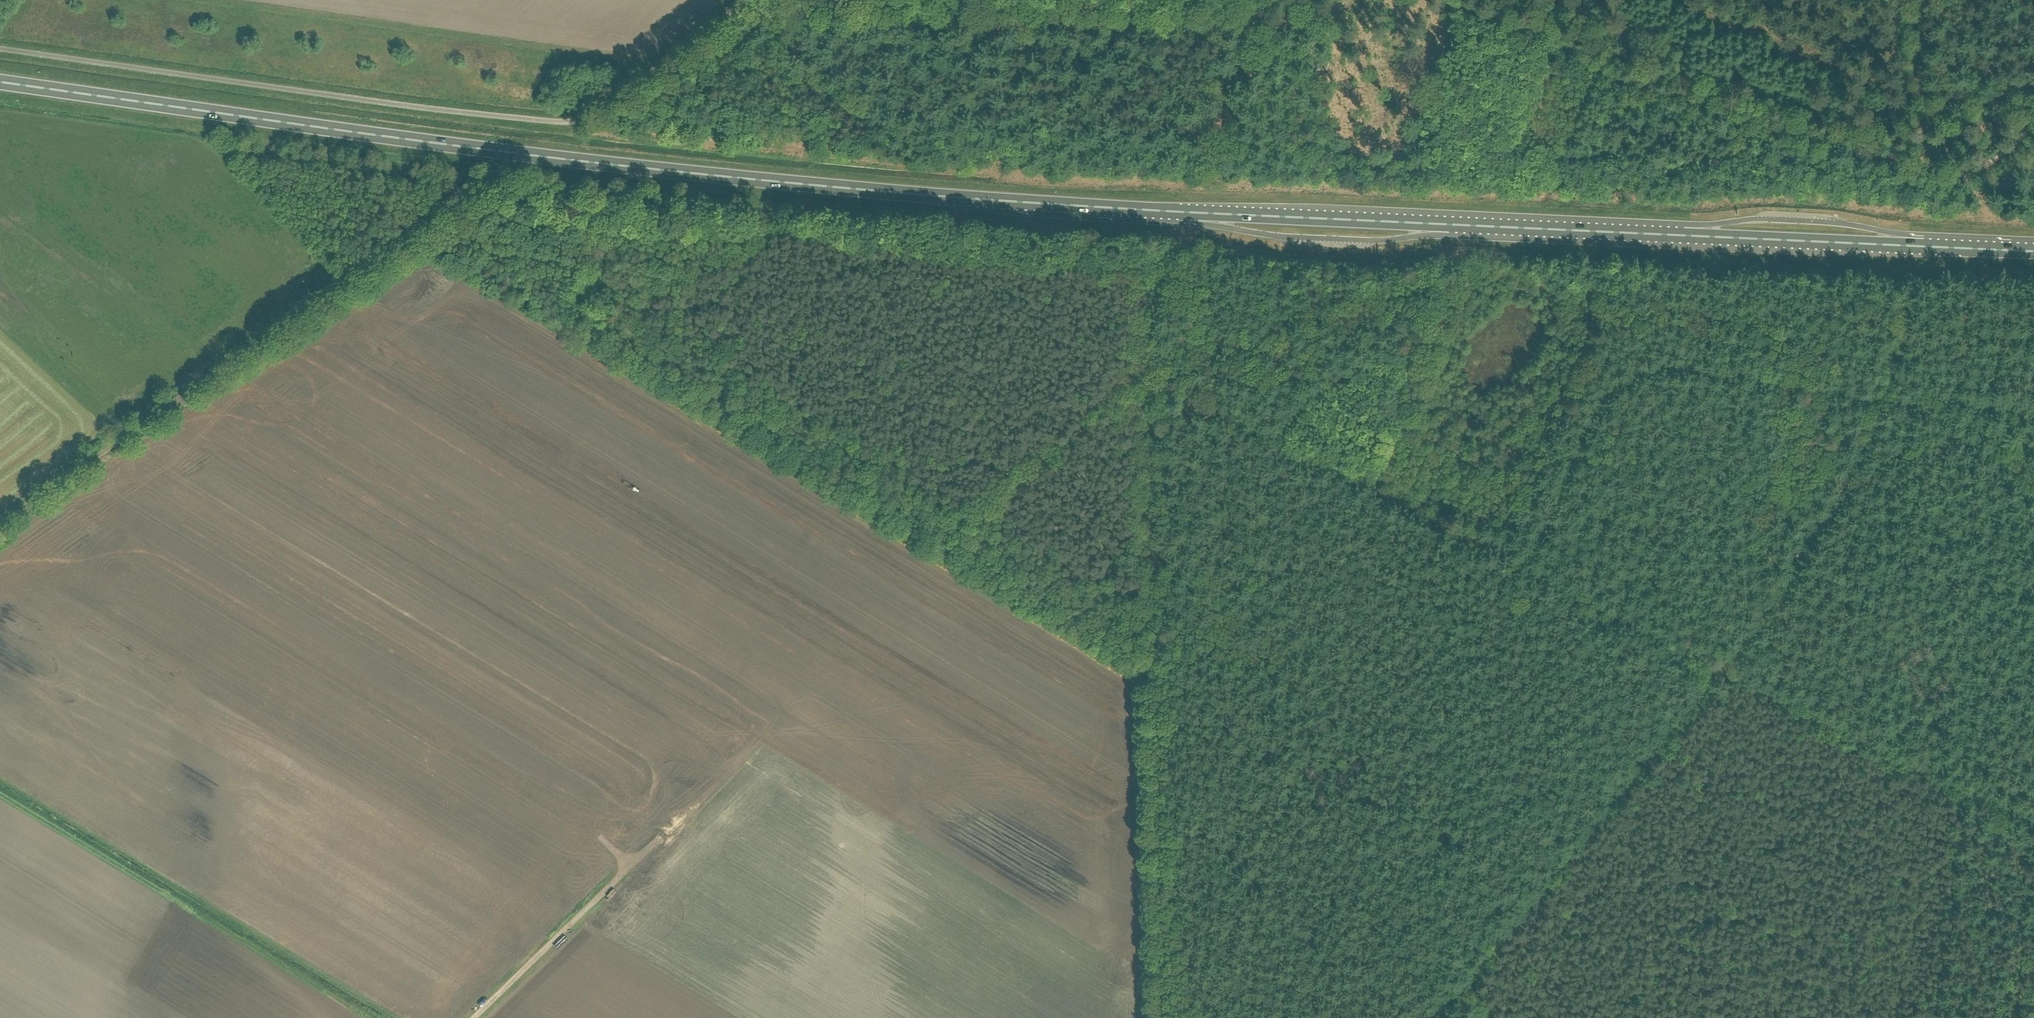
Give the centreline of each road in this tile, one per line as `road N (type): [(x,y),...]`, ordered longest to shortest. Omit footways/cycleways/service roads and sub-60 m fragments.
road 1 (trunk): [(1184,212),(583,161),(0,82)]
road 2 (unclassified): [(724,22),(576,120),(557,122),(0,49)]
road 3 (track): [(1161,1017),(1144,380)]
road 4 (track): [(1250,25),(724,22)]
road 5 (track): [(0,516),(413,235)]
road 6 (track): [(1821,133),(1650,84),(1558,35),(1459,0)]
road 7 (track): [(2033,127),(1988,166),(1967,171),(1927,161),(1910,0)]
road 8 (trunk): [(1450,224),(1184,212)]
road 9 (trunk): [(1924,246),(1683,235)]
road 10 (trunk): [(1683,235),(1450,224)]
road 11 (unclassified): [(472,1017),(596,898)]
road 12 (track): [(1378,0),(1331,23),(1250,25)]

